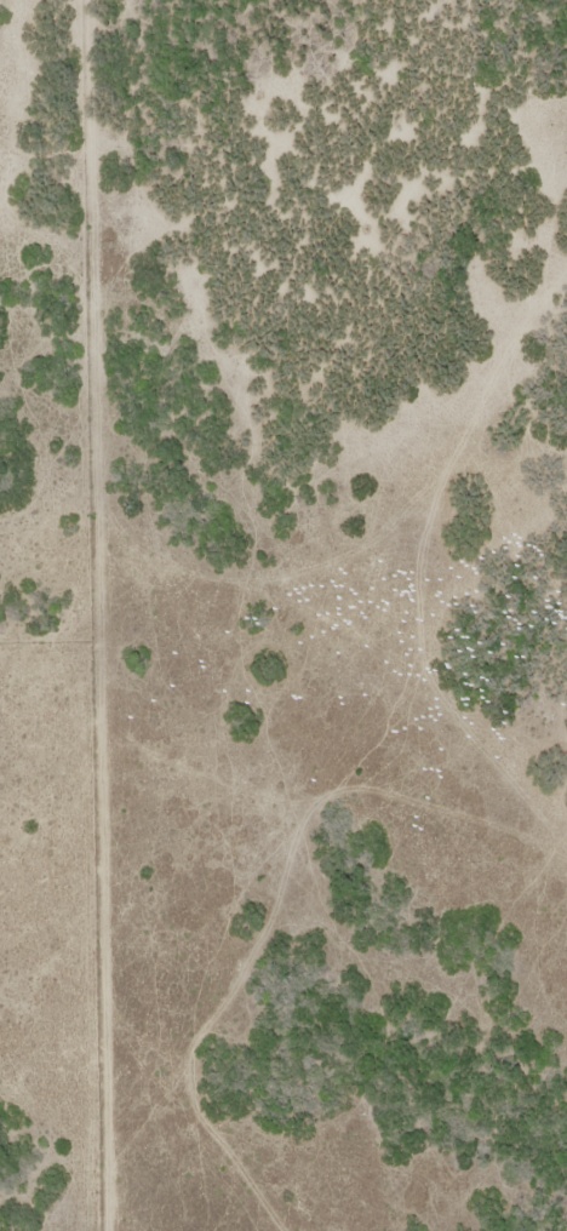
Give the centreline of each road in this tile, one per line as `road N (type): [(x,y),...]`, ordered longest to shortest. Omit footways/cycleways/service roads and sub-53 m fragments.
road 1 (residential): [(566,825),(483,733),(436,628),(413,617),(373,646),(315,791),(280,954),(281,1230)]
road 2 (residential): [(413,617),(431,523),(482,412),(566,282)]

